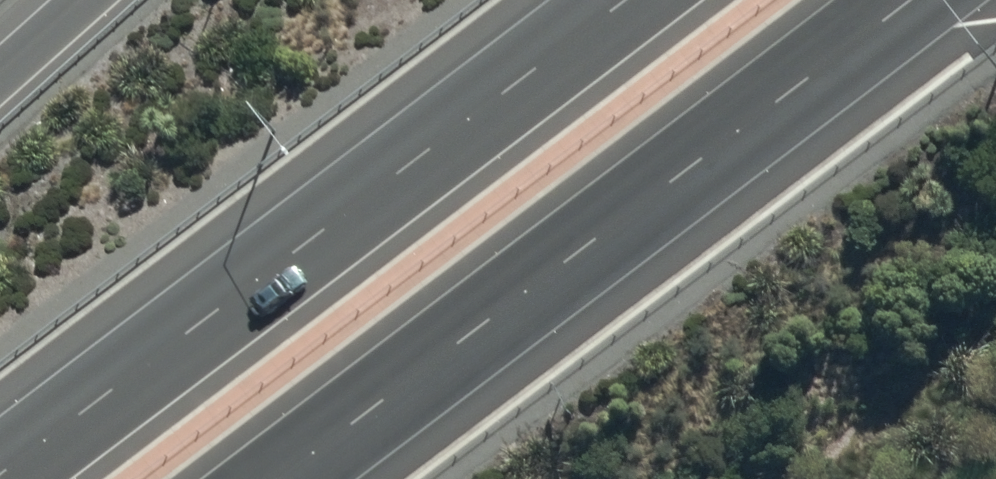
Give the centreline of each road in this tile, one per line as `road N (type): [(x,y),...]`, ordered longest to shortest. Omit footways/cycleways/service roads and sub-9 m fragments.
road 1 (motorway): [(908,0),(280,478)]
road 2 (motorway): [(0,476),(626,0)]

